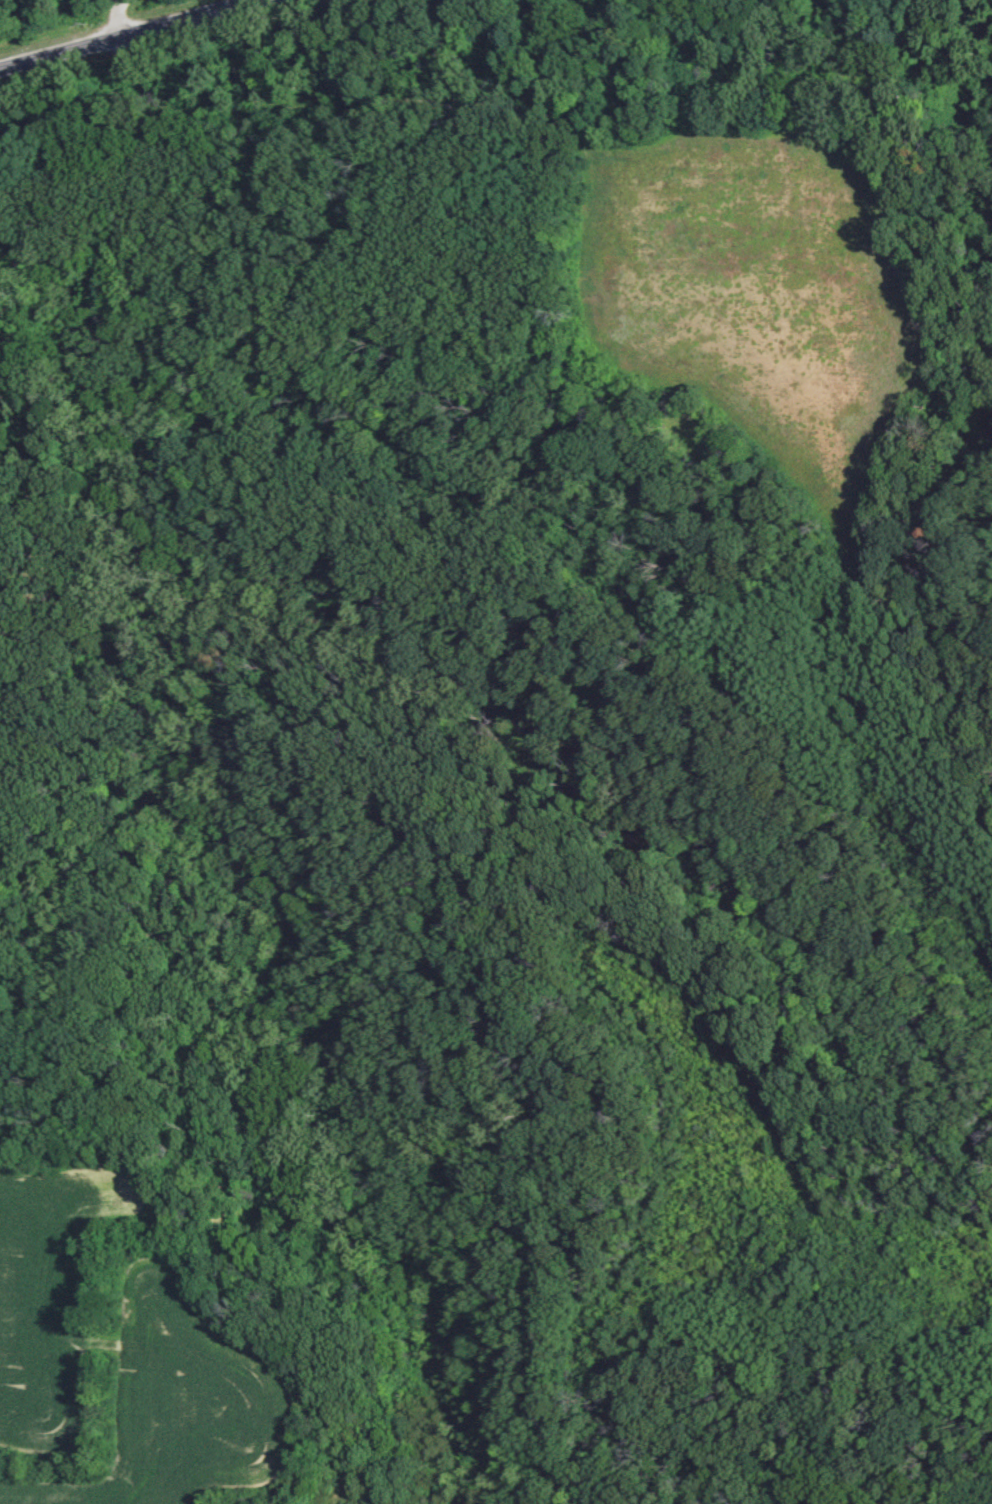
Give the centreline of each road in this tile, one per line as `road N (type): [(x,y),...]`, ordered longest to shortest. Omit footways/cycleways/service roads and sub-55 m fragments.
road 1 (secondary): [(0,66),(258,0)]

